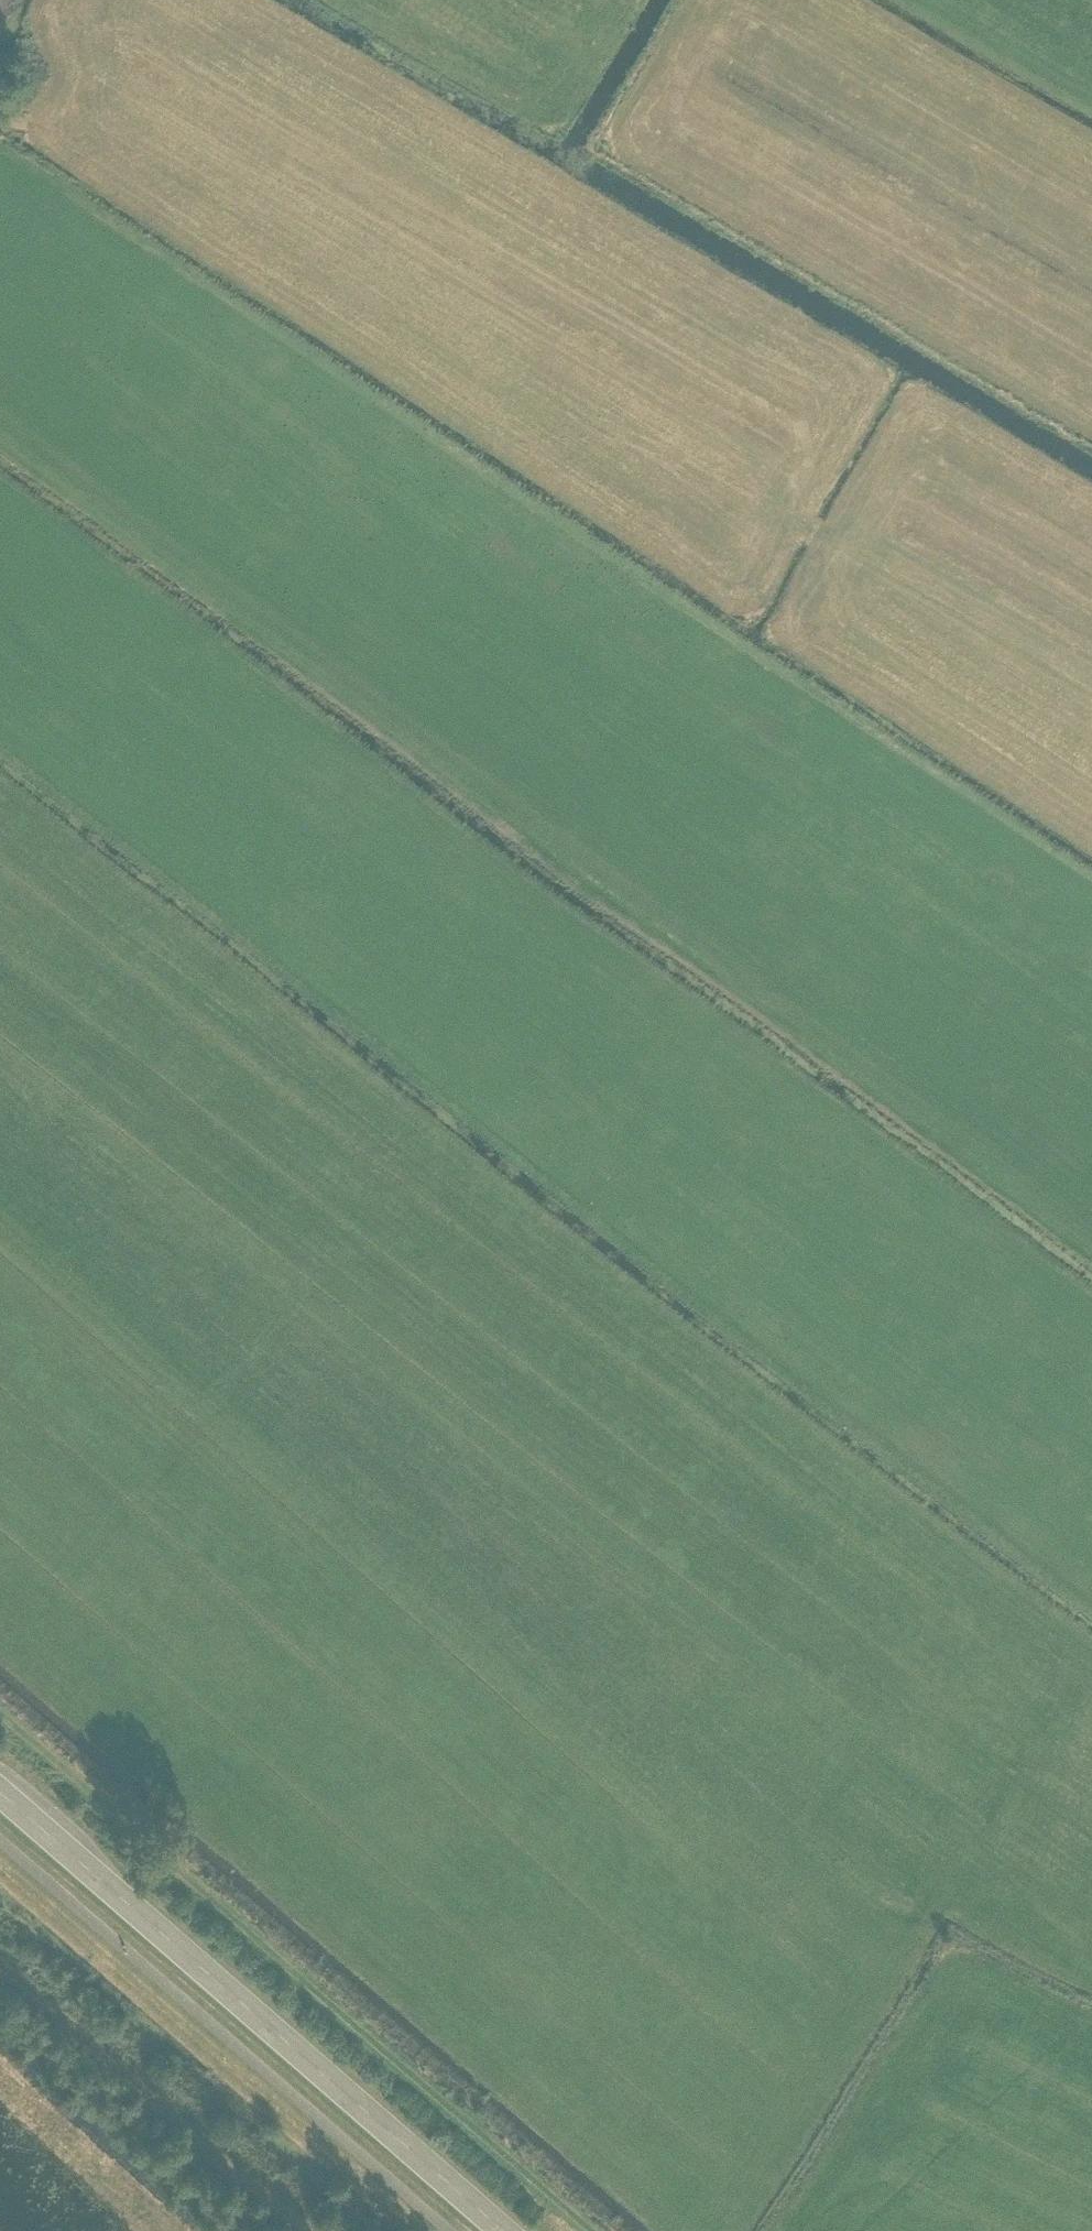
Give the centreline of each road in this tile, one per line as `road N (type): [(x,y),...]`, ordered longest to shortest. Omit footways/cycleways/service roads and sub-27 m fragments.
road 1 (tertiary): [(502,2230),(0,1789)]

